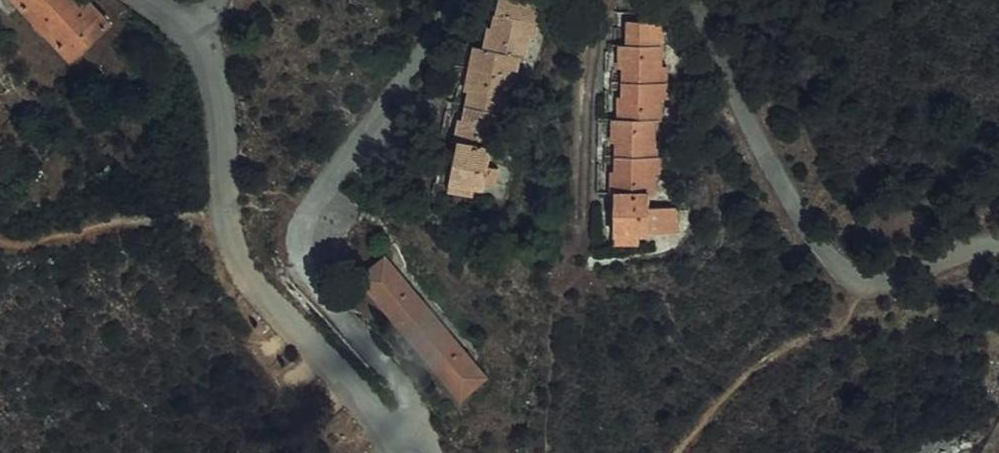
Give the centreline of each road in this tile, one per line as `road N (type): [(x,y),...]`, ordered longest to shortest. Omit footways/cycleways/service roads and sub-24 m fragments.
road 1 (residential): [(402,452),(244,271),(232,238),(214,94),(193,43),(145,0)]

